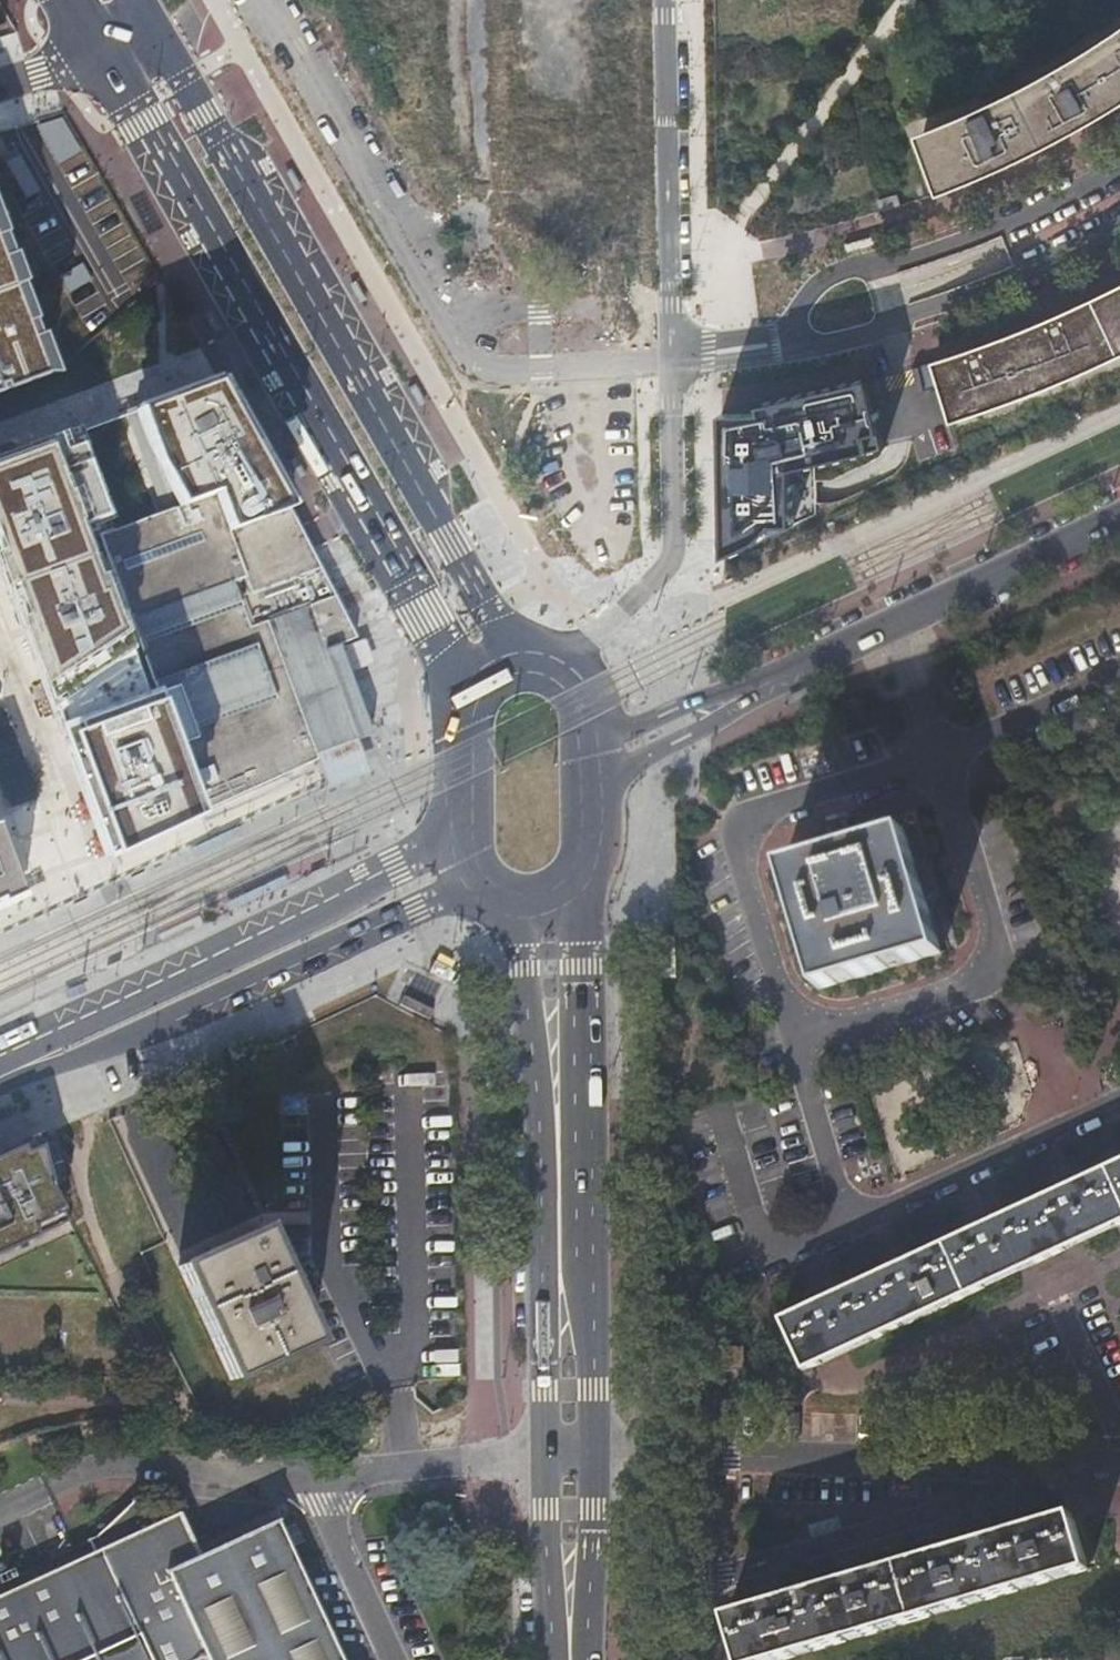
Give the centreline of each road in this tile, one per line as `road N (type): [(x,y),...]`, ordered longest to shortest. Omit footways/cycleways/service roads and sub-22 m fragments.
road 1 (primary): [(104,55),(465,685)]
road 2 (primary): [(525,654),(473,584),(158,30)]
road 3 (primary): [(592,1457),(584,887)]
road 4 (primary): [(527,914),(545,1296),(543,1458)]
road 5 (secondary): [(0,1088),(355,935),(467,877)]
road 6 (secondary): [(457,832),(0,1058)]
road 7 (unknown): [(671,295),(460,327),(477,362),(506,367),(672,356)]
road 8 (residential): [(796,1043),(741,861),(743,827),(755,814),(938,759)]
road 9 (residential): [(938,759),(998,947),(997,963),(976,985),(796,1043)]
road 10 (residential): [(690,1455),(1119,1468)]
road 11 (residential): [(543,1458),(399,1467),(329,1495),(398,1659)]
road 12 (residential): [(1119,170),(1022,219),(837,272),(808,295),(794,337)]
road 13 (residential): [(460,327),(270,0)]
road 14 (residential): [(672,356),(676,552),(559,666)]
road 15 (residential): [(670,0),(672,356)]
road 16 (residential): [(794,337),(826,347),(882,330),(1119,227)]
road 17 (residential): [(854,1222),(1119,1102)]
road 18 (secondary): [(903,617),(1119,518)]
road 19 (residential): [(716,1118),(747,1212),(769,1244),(795,1245),(854,1222)]
road 20 (residential): [(694,1659),(690,1455)]
road 21 (primary): [(594,1659),(592,1457)]
road 22 (primary): [(543,1458),(549,1659)]
road 23 (residential): [(938,759),(1119,673)]
road 24 (residential): [(854,1222),(796,1043)]
road 25 (secondary): [(594,794),(753,694)]
road 26 (secondary): [(753,694),(903,617)]
road 27 (secondary): [(753,694),(593,736)]
road 28 (primary): [(465,685),(455,731),(457,832)]
road 29 (residential): [(938,759),(903,617)]
road 30 (unclassified): [(1119,1437),(1061,1312)]
road 31 (residential): [(794,337),(672,356)]

